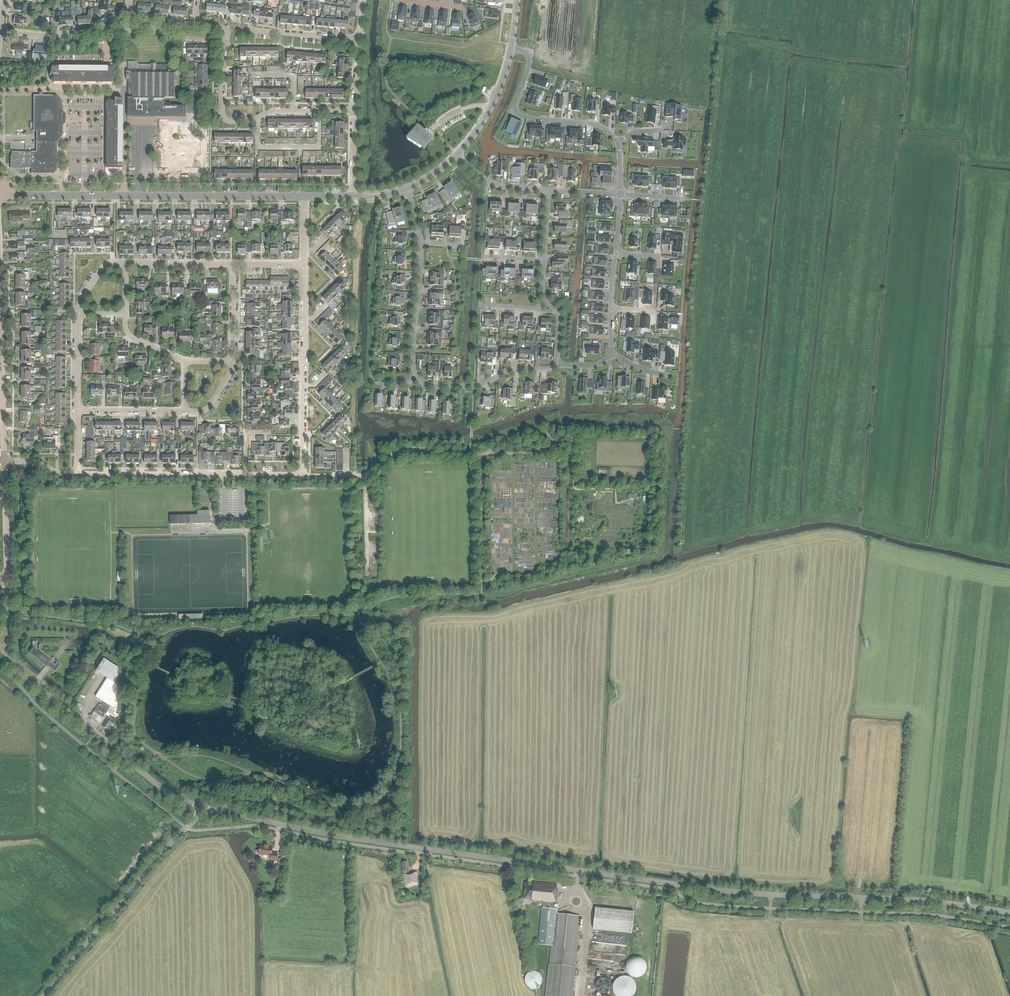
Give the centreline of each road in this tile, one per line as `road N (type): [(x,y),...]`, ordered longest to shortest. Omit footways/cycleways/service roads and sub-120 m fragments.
road 1 (tertiary): [(1009,915),(670,882),(369,841),(202,807)]
road 2 (tertiary): [(304,197),(0,195)]
road 3 (tertiary): [(202,807),(156,784),(14,668),(6,651)]
road 4 (unclassified): [(42,995),(202,807)]
road 5 (residential): [(303,476),(77,474)]
road 6 (residential): [(353,110),(226,119),(227,28)]
road 7 (residential): [(484,454),(386,454),(364,476),(303,476)]
road 8 (residential): [(511,48),(530,59),(517,113),(593,124),(619,142)]
road 9 (residential): [(0,88),(122,88),(125,59)]
road 10 (residential): [(556,364),(474,386),(430,386),(417,377)]
road 11 (tertiary): [(5,462),(0,318)]
road 12 (residential): [(417,377),(421,243)]
road 13 (residential): [(227,28),(359,39)]
road 14 (unknown): [(607,0),(603,50),(589,60),(525,51)]
road 15 (residential): [(0,31),(126,30)]
road 16 (tertiary): [(511,48),(491,108),(457,155)]

